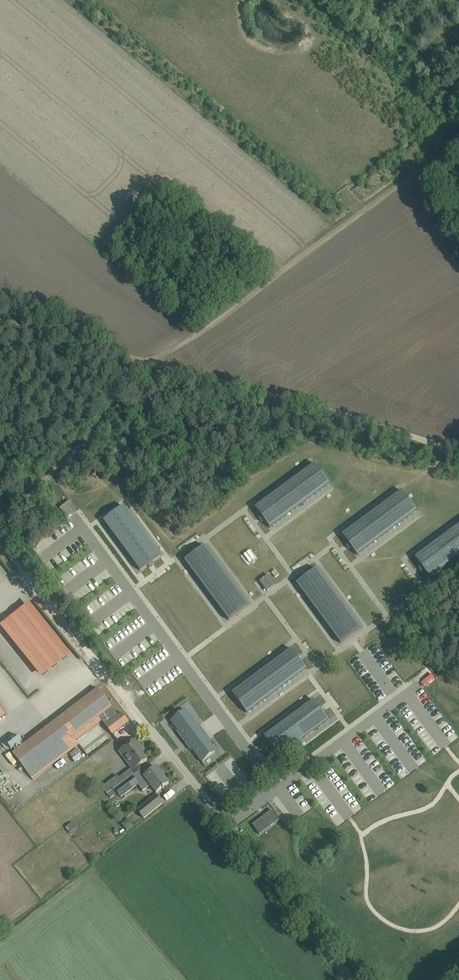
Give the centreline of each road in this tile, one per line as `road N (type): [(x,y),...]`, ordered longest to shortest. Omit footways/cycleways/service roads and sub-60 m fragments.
road 1 (unclassified): [(345,979),(105,674)]
road 2 (track): [(148,360),(458,151)]
road 3 (track): [(148,360),(458,450)]
road 4 (track): [(0,514),(58,462),(120,353)]
road 5 (track): [(105,674),(0,550)]
road 6 (track): [(0,321),(148,360)]

